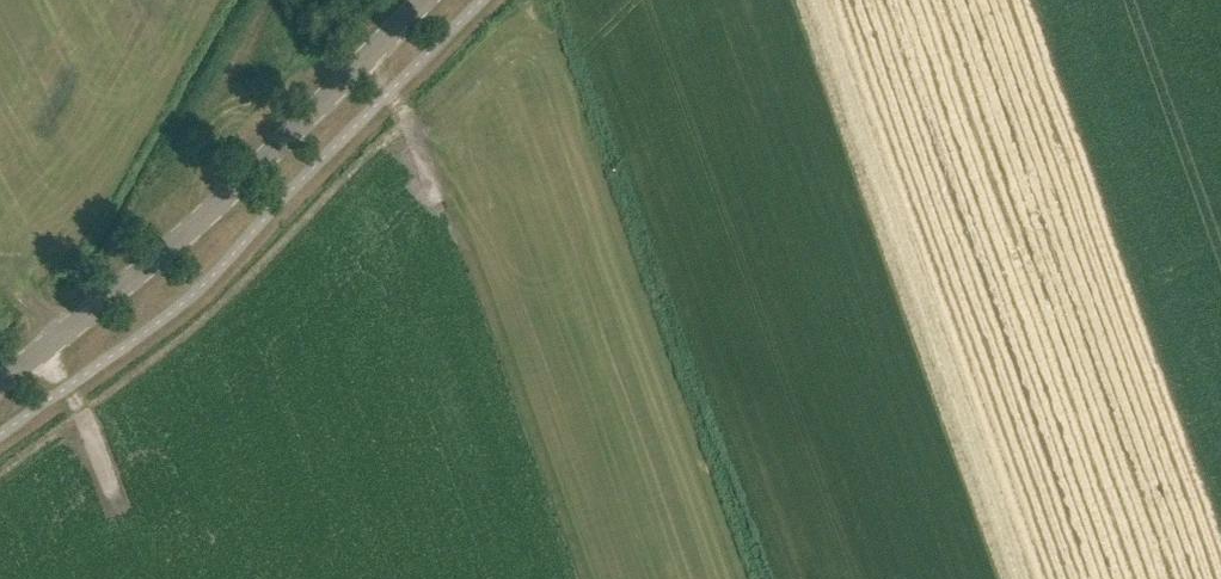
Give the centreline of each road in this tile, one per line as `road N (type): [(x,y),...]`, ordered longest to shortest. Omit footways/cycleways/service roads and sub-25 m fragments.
road 1 (tertiary): [(0,381),(253,177),(418,0)]

